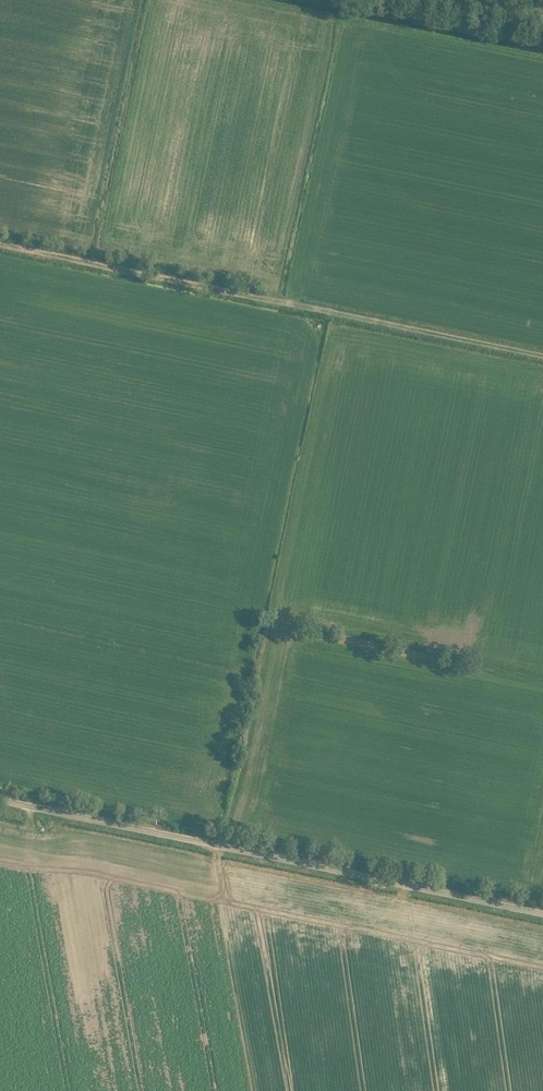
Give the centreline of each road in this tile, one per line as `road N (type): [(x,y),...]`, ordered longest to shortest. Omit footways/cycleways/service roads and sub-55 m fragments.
road 1 (unclassified): [(542,920),(0,804)]

